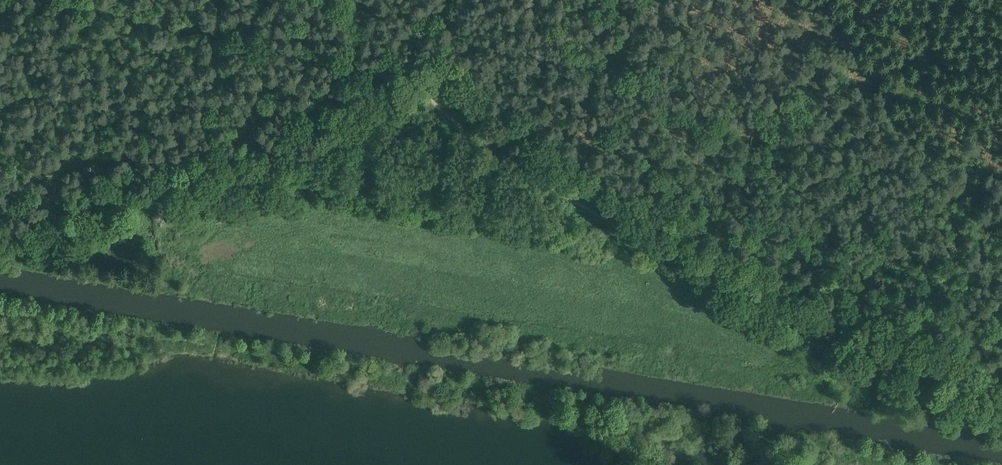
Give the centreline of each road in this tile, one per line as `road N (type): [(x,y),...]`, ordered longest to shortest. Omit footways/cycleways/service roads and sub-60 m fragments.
road 1 (track): [(338,0),(428,99),(499,160),(834,338),(1001,393)]

